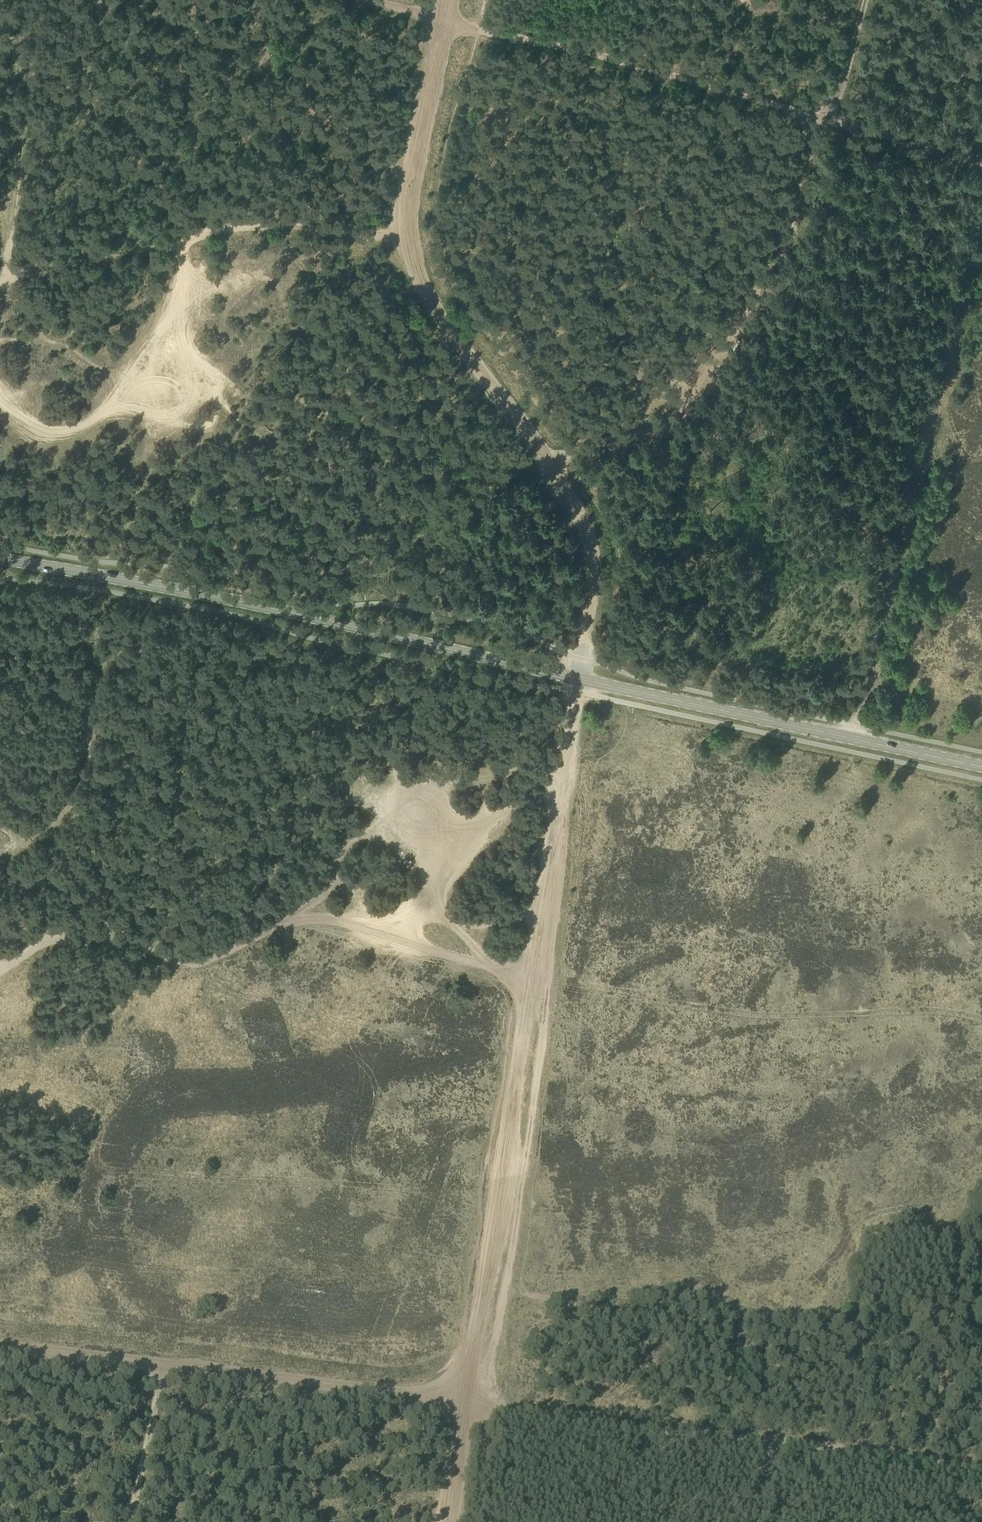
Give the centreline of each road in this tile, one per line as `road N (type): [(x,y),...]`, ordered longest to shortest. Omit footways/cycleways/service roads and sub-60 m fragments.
road 1 (track): [(453,1521),(590,576),(574,522),(411,262),(399,217),(445,0)]
road 2 (track): [(0,402),(145,468),(184,502),(458,555),(489,516),(543,471),(672,420),(720,366),(756,318),(775,272),(821,121)]
road 3 (secondary): [(981,766),(0,567)]
road 4 (track): [(0,1352),(385,1391),(981,1471)]
road 5 (track): [(857,739),(981,245)]
road 6 (track): [(354,0),(821,121)]
road 7 (track): [(44,0),(0,283)]
road 8 (track): [(132,1521),(162,1366)]
road 9 (track): [(835,125),(981,163)]

